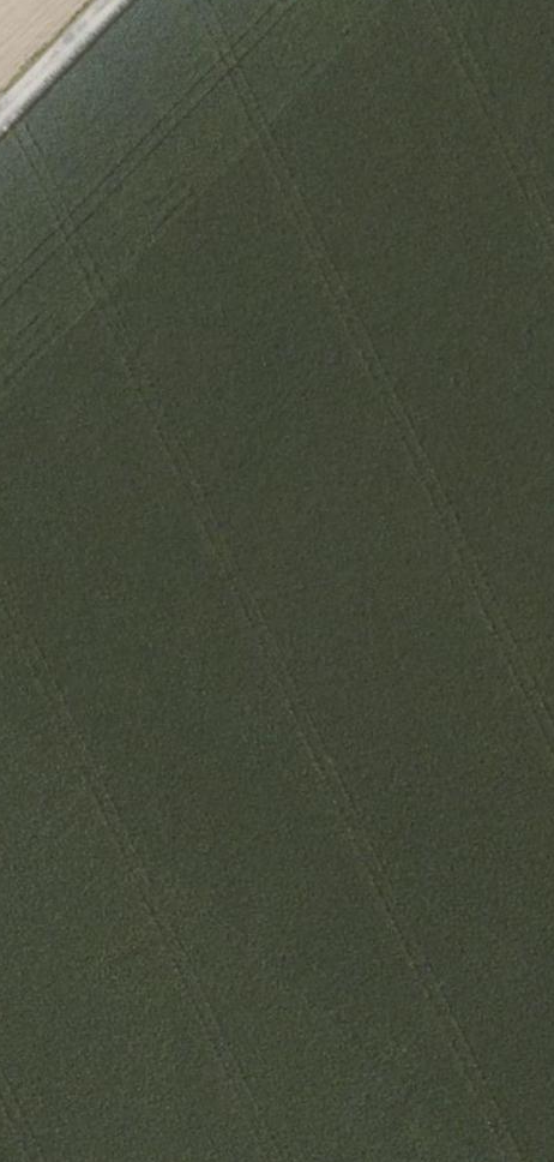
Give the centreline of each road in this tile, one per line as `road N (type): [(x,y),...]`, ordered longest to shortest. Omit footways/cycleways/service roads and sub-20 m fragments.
road 1 (track): [(0,142),(137,0)]

